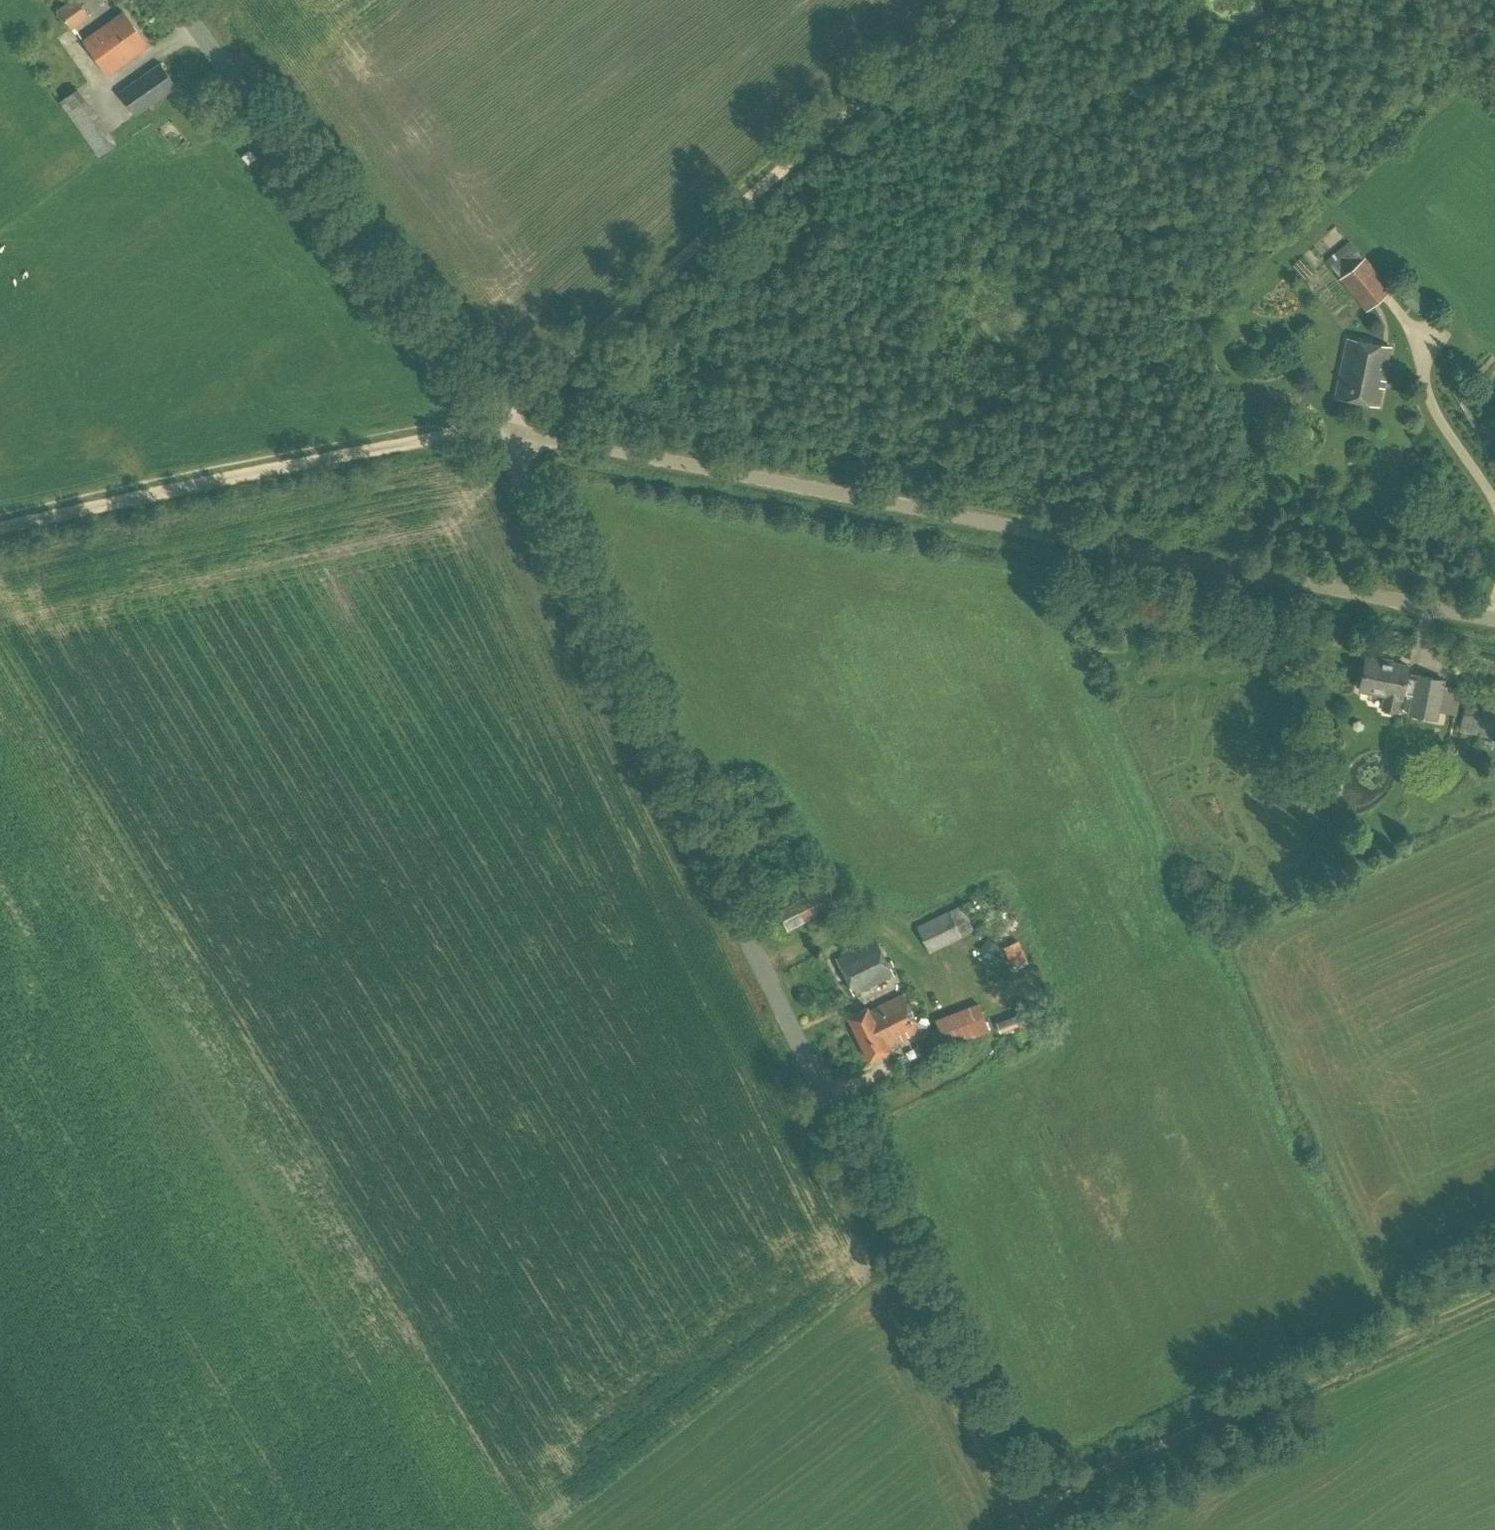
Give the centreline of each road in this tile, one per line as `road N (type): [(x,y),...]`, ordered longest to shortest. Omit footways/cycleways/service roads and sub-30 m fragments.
road 1 (unclassified): [(1030,1529),(814,1104),(600,634),(488,425)]
road 2 (unclassified): [(1494,618),(488,425)]
road 3 (track): [(488,425),(758,176),(966,0)]
road 4 (unclassified): [(488,425),(181,0)]
road 5 (track): [(1494,1294),(1020,1510)]
road 6 (track): [(0,536),(488,425)]

